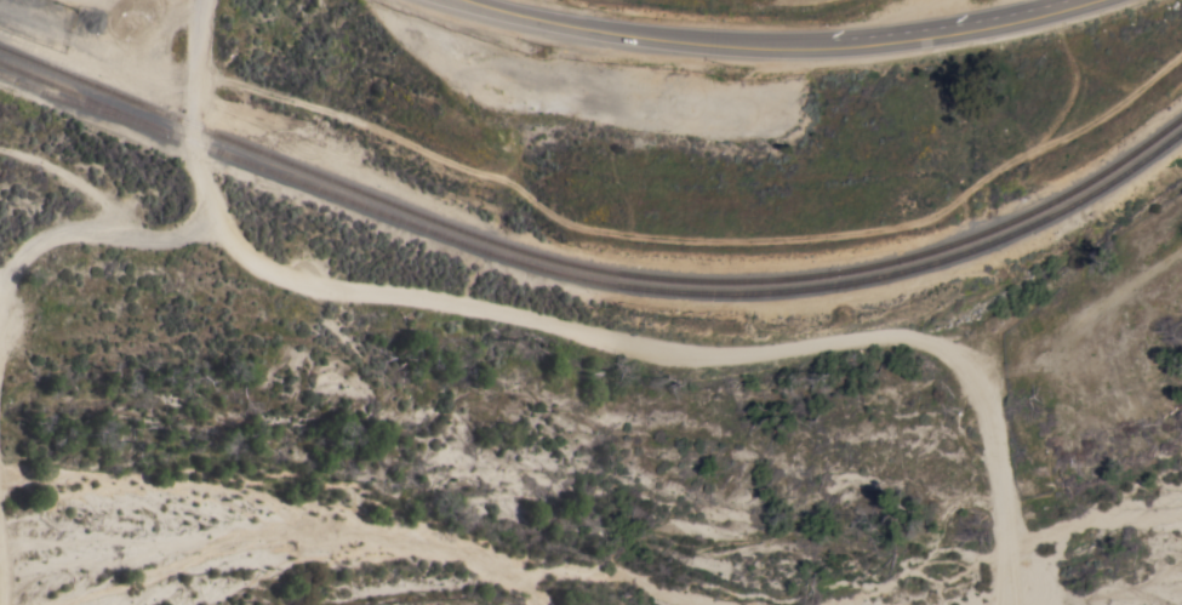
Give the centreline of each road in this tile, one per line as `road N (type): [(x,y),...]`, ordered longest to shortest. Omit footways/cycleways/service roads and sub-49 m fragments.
road 1 (residential): [(1016,604),(1017,527),(990,379),(973,354),(940,347),(715,360),(641,348),(438,299),(301,287),(268,274),(215,223)]
road 2 (secondary): [(469,0),(618,36),(744,46),(891,39),(1093,0)]
road 3 (residential): [(0,289),(29,251),(68,233),(173,241),(215,223)]
road 4 (track): [(990,379),(1026,366),(1181,255)]
road 5 (residential): [(211,0),(193,61),(192,139),(215,223)]

